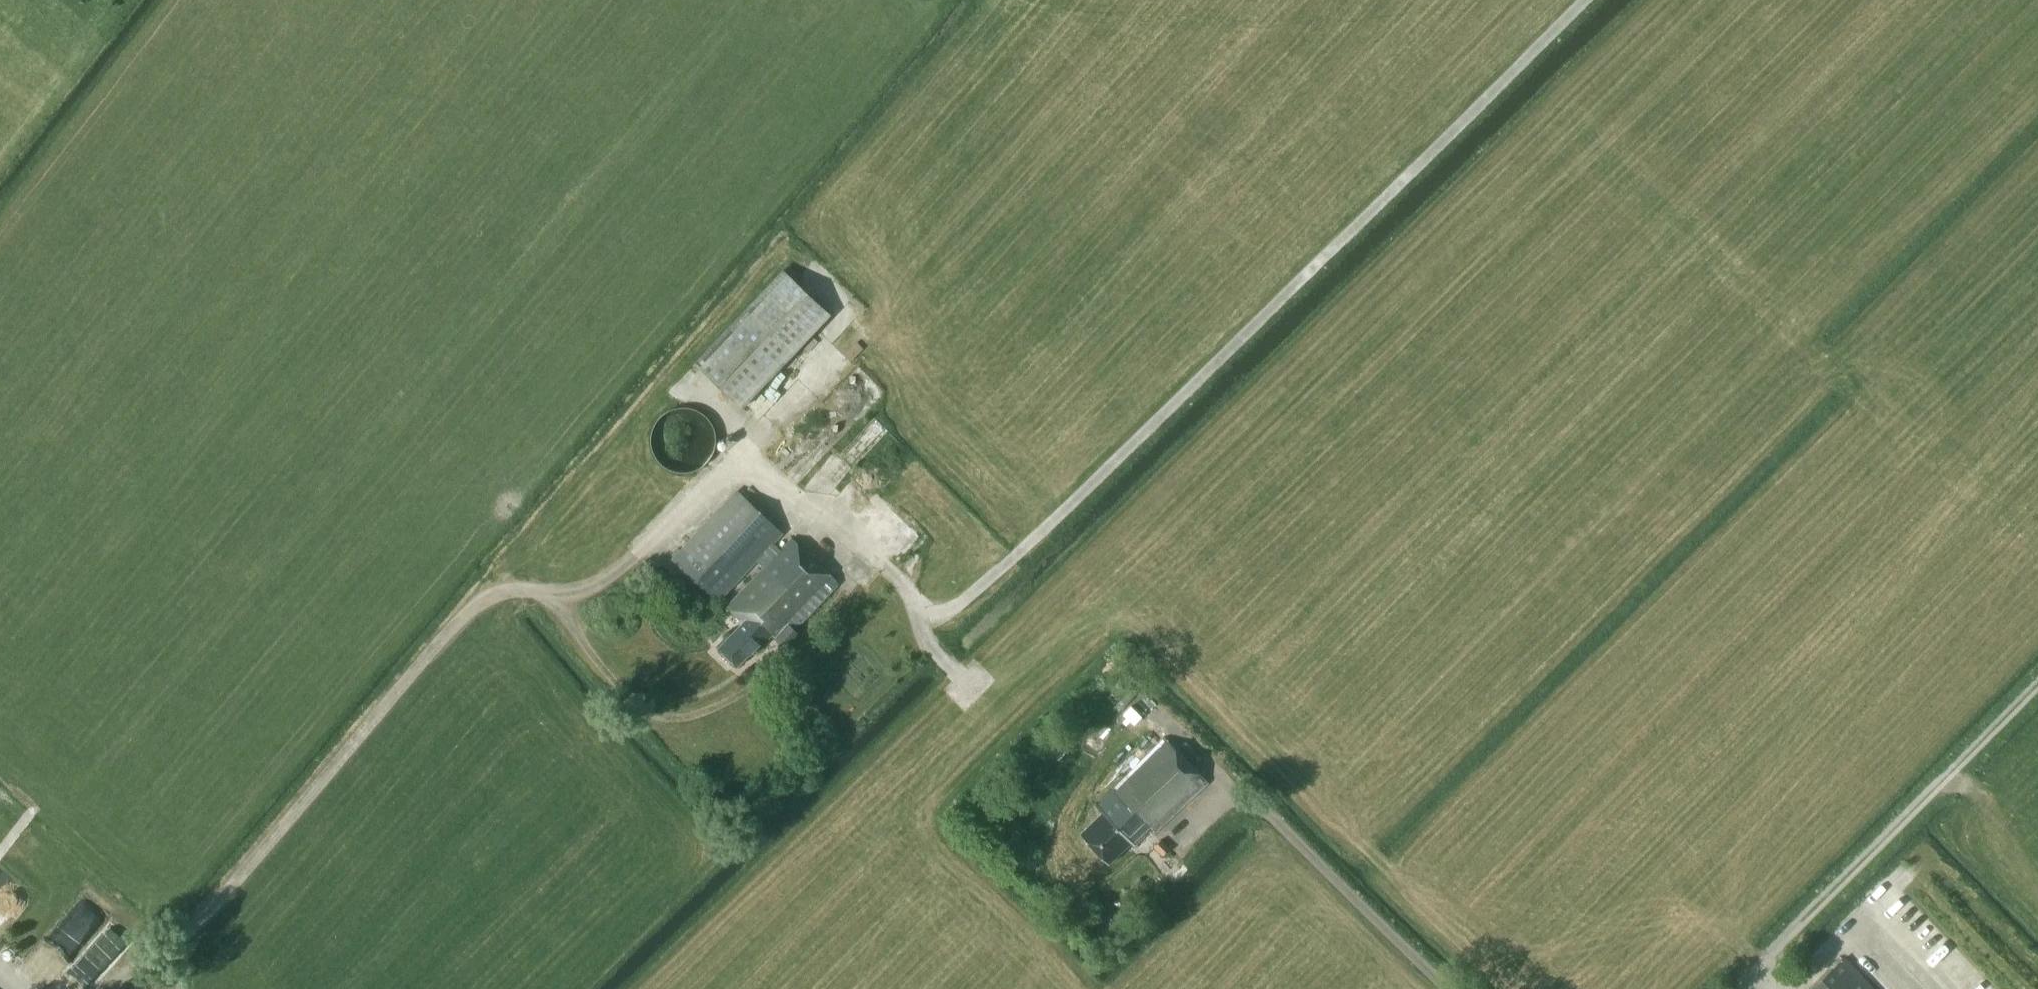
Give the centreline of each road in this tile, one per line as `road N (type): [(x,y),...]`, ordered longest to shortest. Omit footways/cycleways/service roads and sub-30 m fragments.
road 1 (track): [(1765,963),(1775,940),(2037,677)]
road 2 (track): [(1447,988),(1246,791)]

